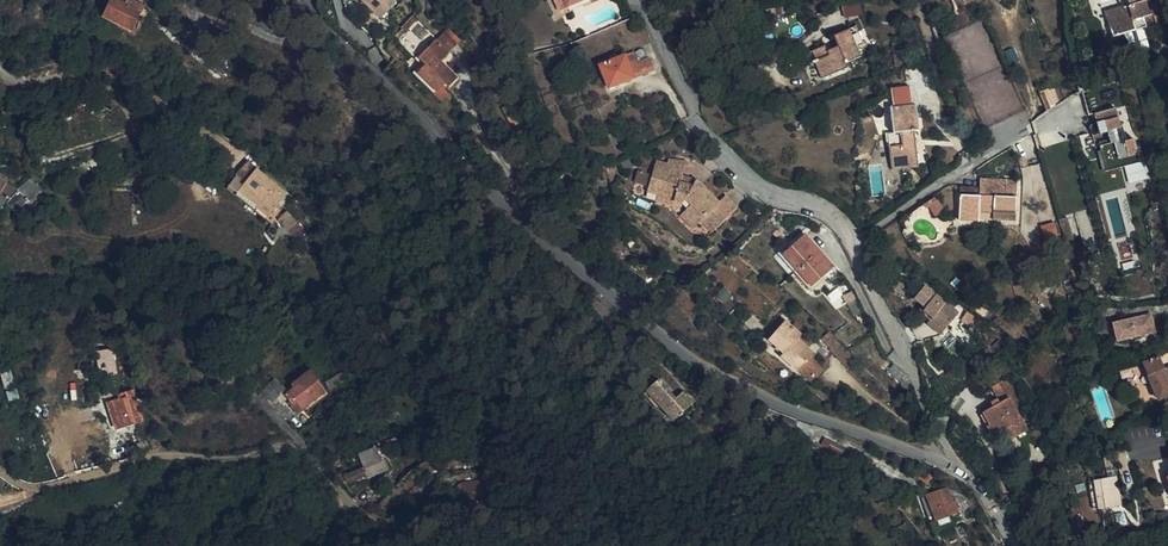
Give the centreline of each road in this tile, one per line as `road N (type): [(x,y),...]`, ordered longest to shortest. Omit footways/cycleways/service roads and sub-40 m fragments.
road 1 (residential): [(955,468),(760,391),(655,328),(287,0)]
road 2 (residential): [(955,468),(851,241),(834,219),(748,179),(711,143),(640,0)]
road 3 (residential): [(513,545),(378,524),(295,448),(207,460),(169,454),(33,487),(0,469)]

